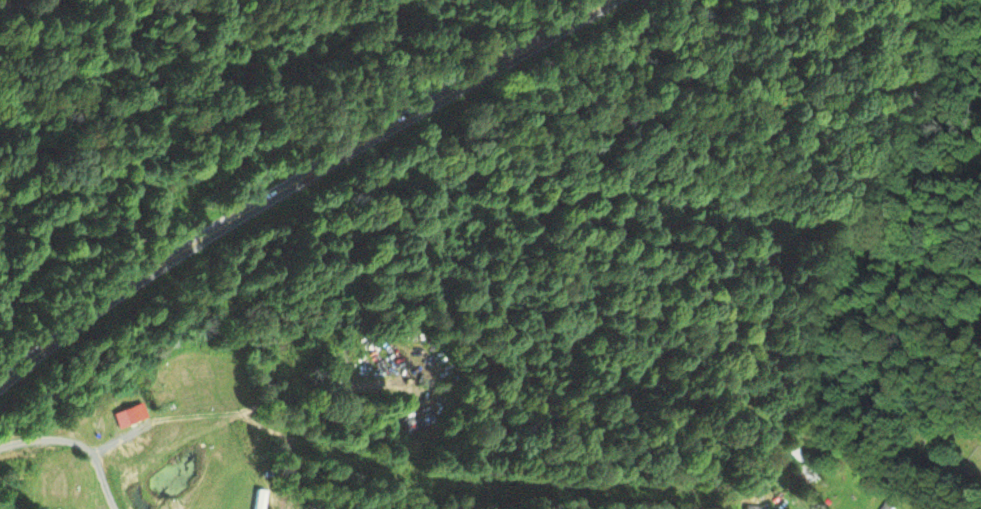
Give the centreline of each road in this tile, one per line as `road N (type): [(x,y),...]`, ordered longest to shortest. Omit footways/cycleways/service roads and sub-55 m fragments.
road 1 (secondary): [(0,393),(155,270),(618,0)]

